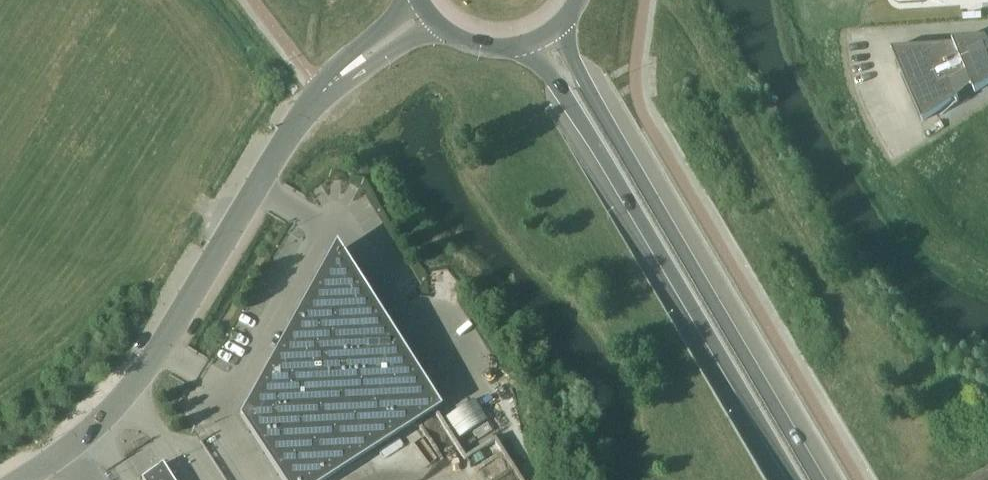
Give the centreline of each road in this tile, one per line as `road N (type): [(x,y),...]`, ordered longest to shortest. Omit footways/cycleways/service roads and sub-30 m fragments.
road 1 (primary): [(820,479),(559,25)]
road 2 (primary): [(525,44),(793,479)]
road 3 (unclassified): [(323,91),(124,398),(21,479)]
road 4 (unclassified): [(323,91),(437,23)]
road 5 (unclassified): [(412,0),(360,43),(323,91)]

